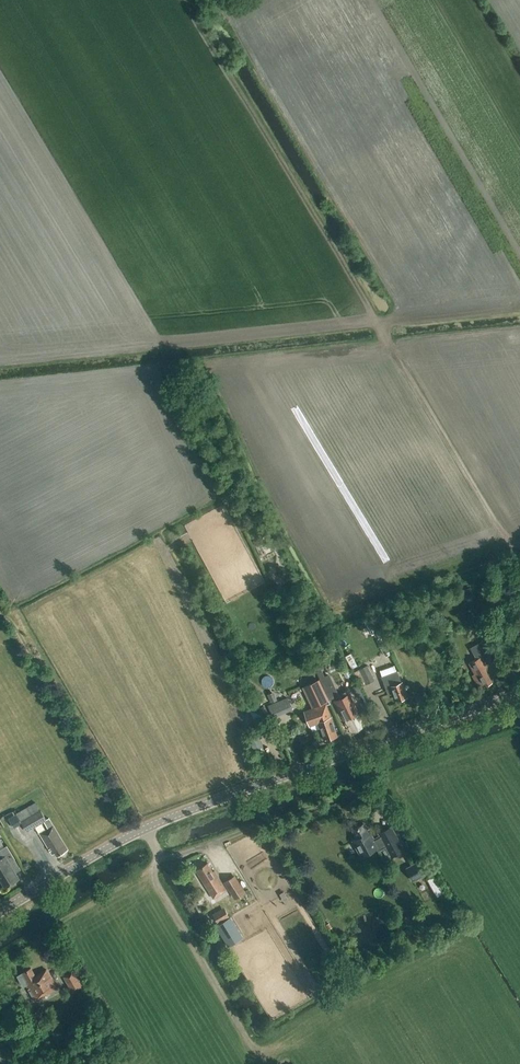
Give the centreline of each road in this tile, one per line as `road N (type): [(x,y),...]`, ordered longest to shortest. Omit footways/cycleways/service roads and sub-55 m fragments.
road 1 (tertiary): [(0,913),(150,827),(519,691)]
road 2 (track): [(138,832),(0,604)]
road 3 (track): [(519,542),(505,539),(491,518),(378,326)]
road 4 (track): [(150,827),(164,859),(369,778)]

